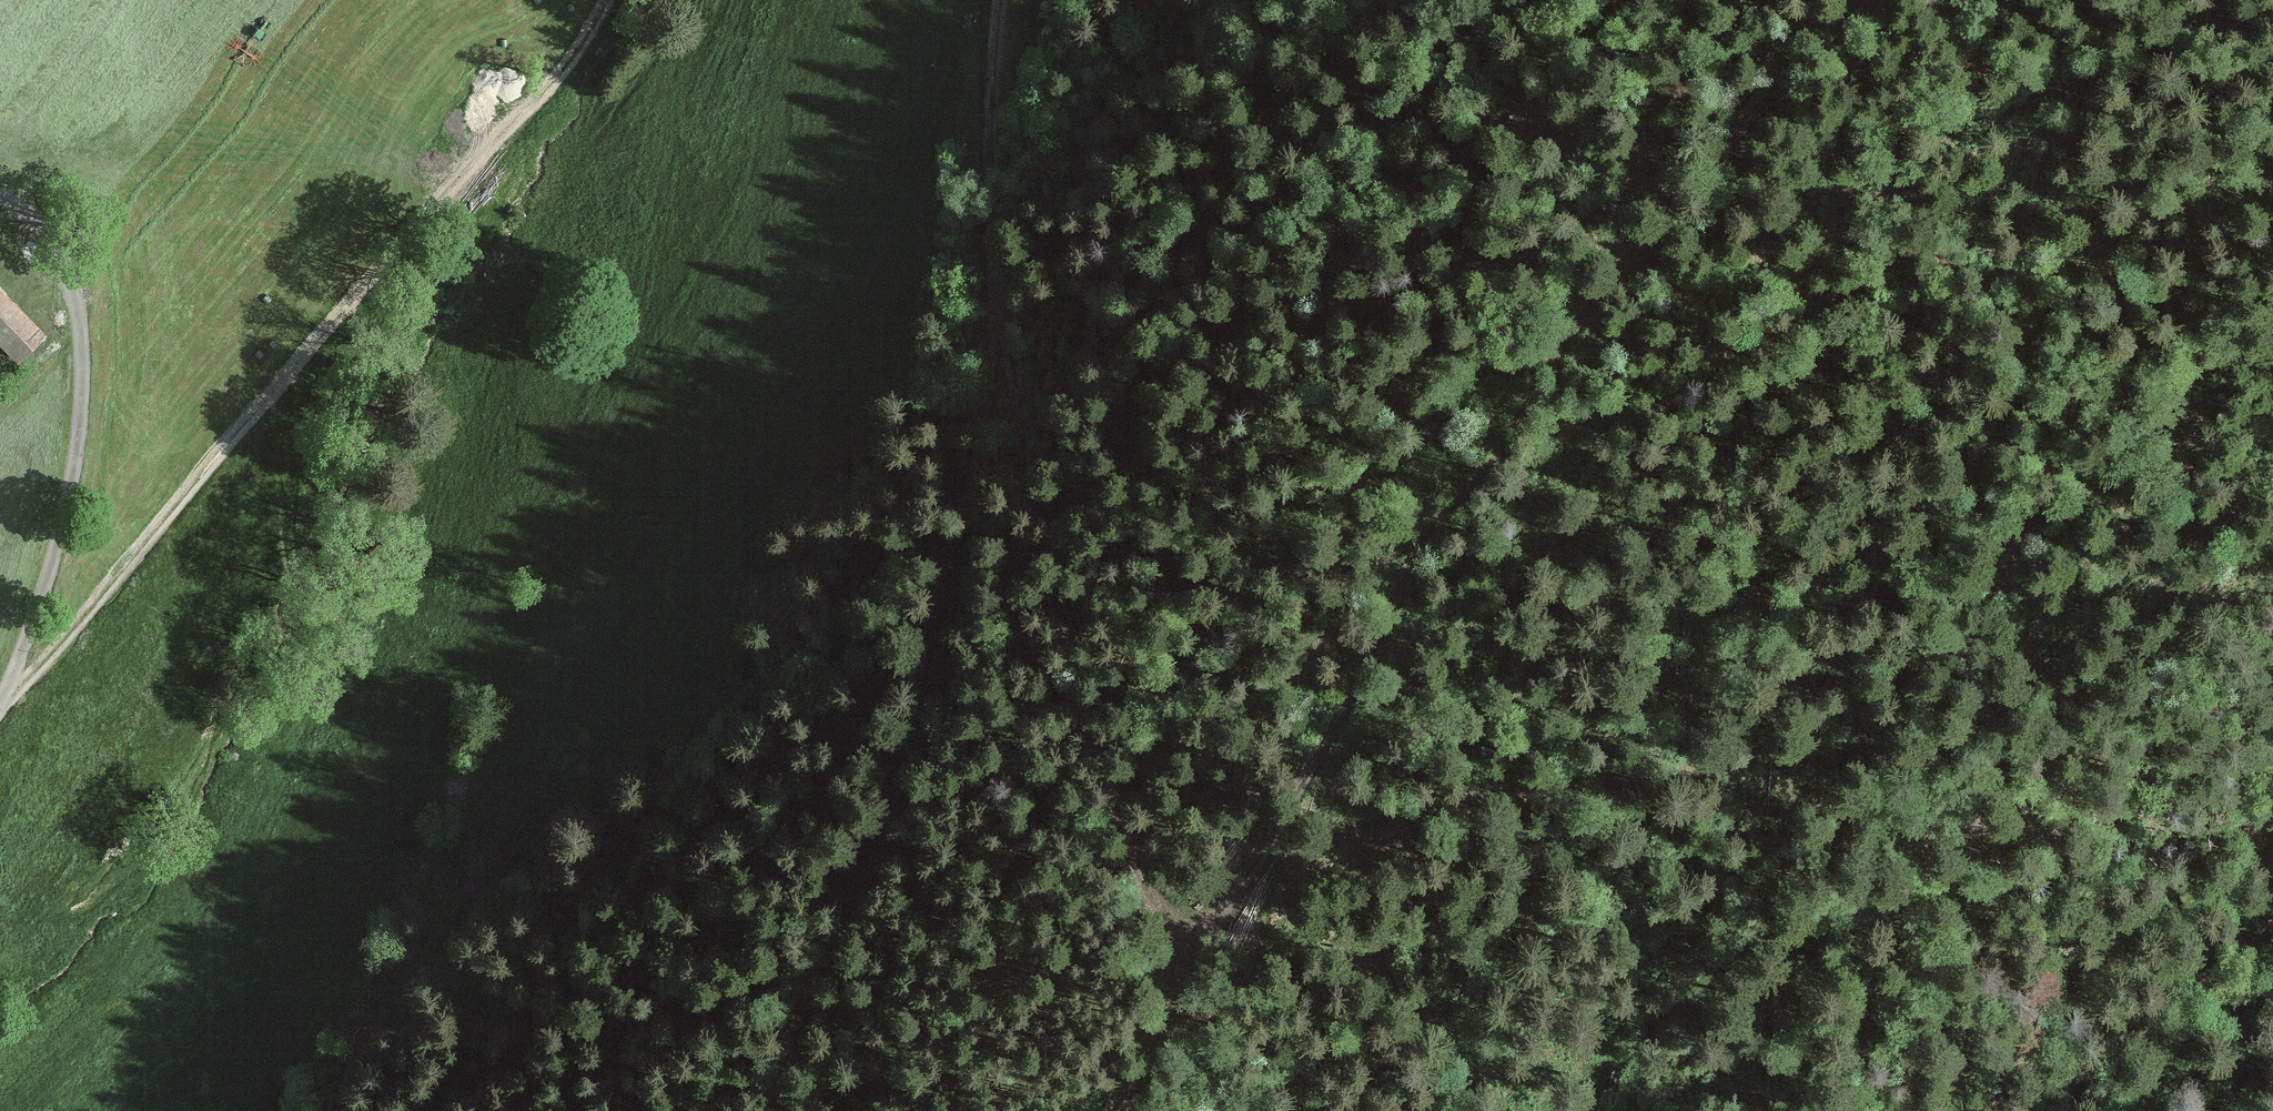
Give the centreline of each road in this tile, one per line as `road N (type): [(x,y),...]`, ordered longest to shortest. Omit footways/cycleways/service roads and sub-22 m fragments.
road 1 (track): [(1115,1110),(1183,997),(1204,935),(1323,759),(1419,561),(1509,445),(1595,302),(1869,0)]
road 2 (track): [(773,1110),(927,649),(968,484),(990,332),(1004,0)]
road 3 (track): [(1584,1110),(1612,1067),(1724,960),(1854,801),(2051,656),(2272,460)]
road 4 (track): [(575,0),(342,313),(6,694)]
road 5 (track): [(1645,239),(1722,198),(1861,188),(1922,164),(1958,126),(2272,11)]
road 6 (track): [(991,309),(1051,542),(1070,679),(1156,898),(1175,922),(1204,935)]
road 7 (track): [(1248,871),(1434,807),(1568,777),(1686,774),(1854,801)]
road 8 (track): [(1419,561),(1762,481),(1844,439),(1966,403)]
road 9 (track): [(6,694),(46,589),(82,397),(76,288),(20,204),(0,196)]

